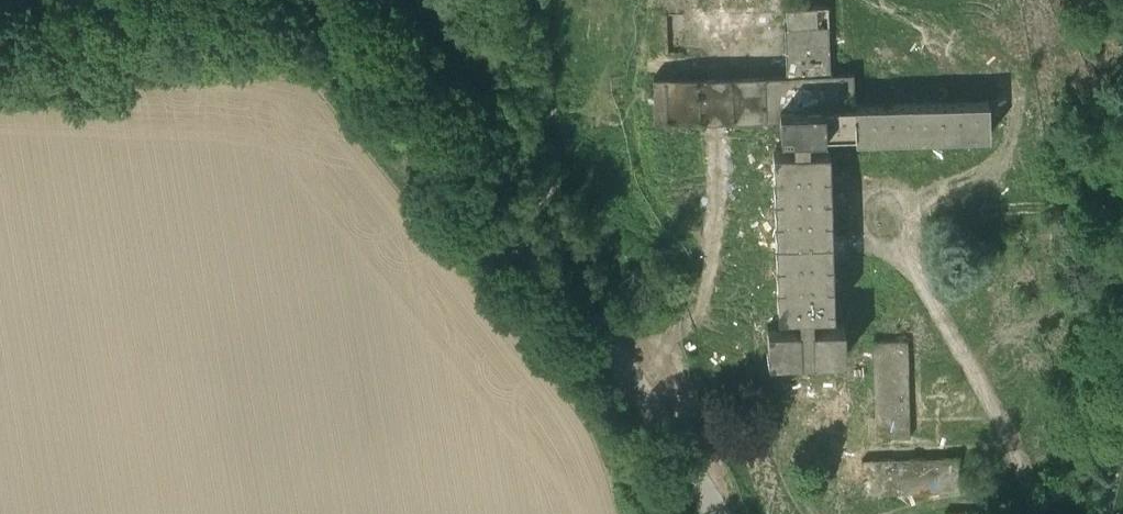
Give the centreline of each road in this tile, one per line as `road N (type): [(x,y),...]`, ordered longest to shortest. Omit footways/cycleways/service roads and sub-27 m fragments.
road 1 (unclassified): [(717,513),(599,336),(447,164),(321,0)]
road 2 (track): [(911,231),(908,260),(984,389),(1034,513)]
road 3 (track): [(908,260),(869,240),(856,212),(860,198),(897,189),(909,202),(911,231)]

